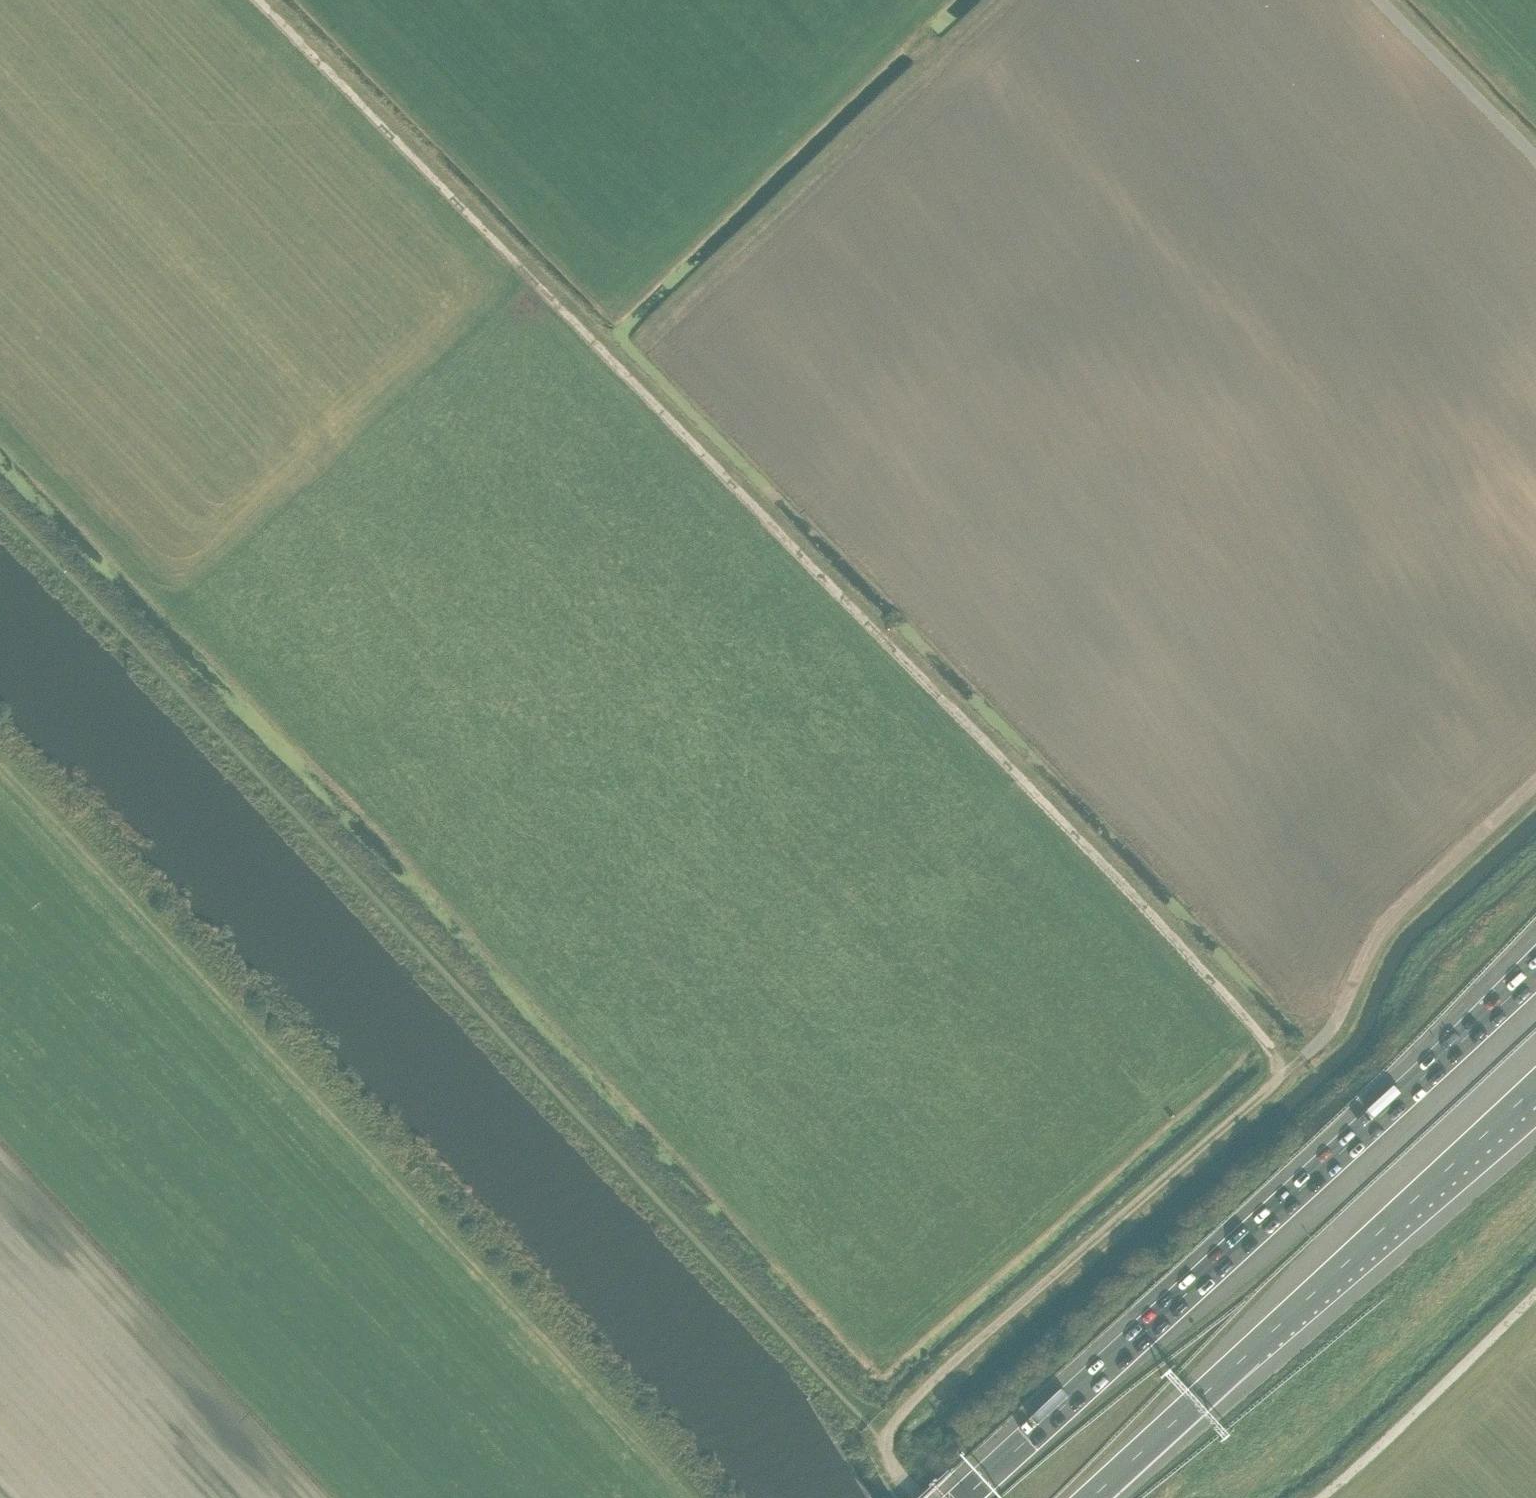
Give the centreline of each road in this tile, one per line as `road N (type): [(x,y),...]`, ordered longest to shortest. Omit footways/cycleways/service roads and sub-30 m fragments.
road 1 (motorway): [(1535,970),(965,1497)]
road 2 (motorway): [(1092,1497),(1535,1088)]

